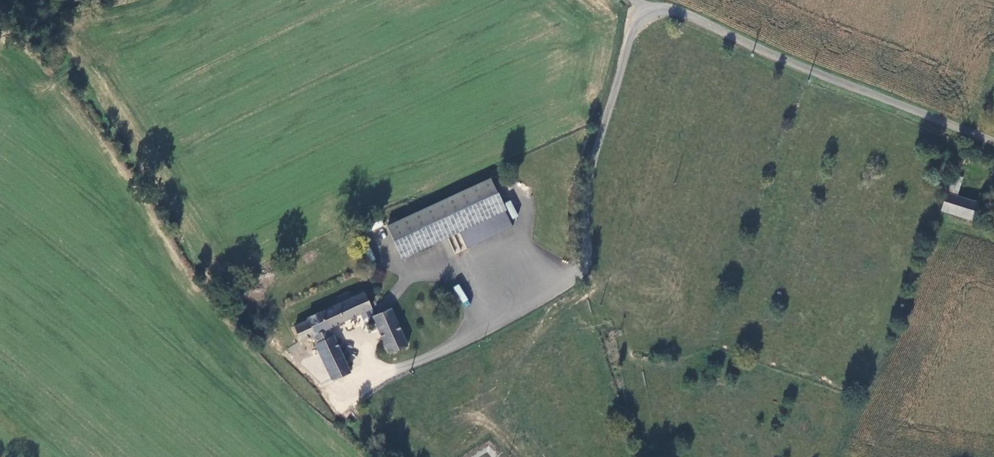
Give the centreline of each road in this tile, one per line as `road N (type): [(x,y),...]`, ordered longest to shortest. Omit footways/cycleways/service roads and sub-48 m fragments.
road 1 (unclassified): [(649,12),(629,43),(592,167),(581,271),(450,349),(348,389)]
road 2 (unclassified): [(993,143),(680,13),(649,12)]

